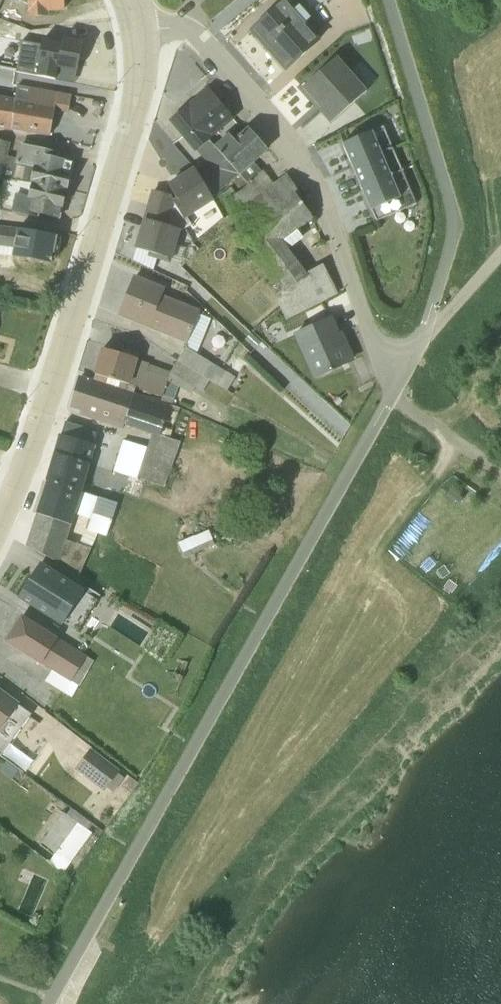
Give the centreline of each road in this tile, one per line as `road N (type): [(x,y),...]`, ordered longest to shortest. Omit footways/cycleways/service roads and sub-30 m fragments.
road 1 (tertiary): [(0,537),(107,227),(134,115),(142,30)]
road 2 (residential): [(142,30),(192,32),(300,160),(394,395)]
road 3 (track): [(500,474),(394,395)]

